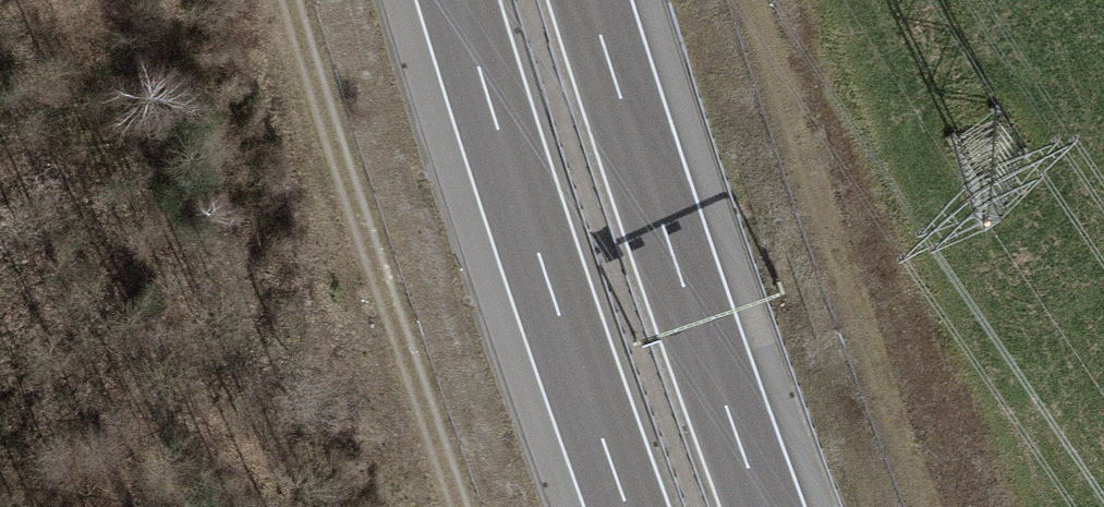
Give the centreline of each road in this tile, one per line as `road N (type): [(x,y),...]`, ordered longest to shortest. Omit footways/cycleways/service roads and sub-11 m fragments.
road 1 (track): [(955,506),(753,0)]
road 2 (motorway): [(764,506),(586,0)]
road 3 (motorway): [(456,0),(625,506)]
road 4 (track): [(461,506),(293,0)]

